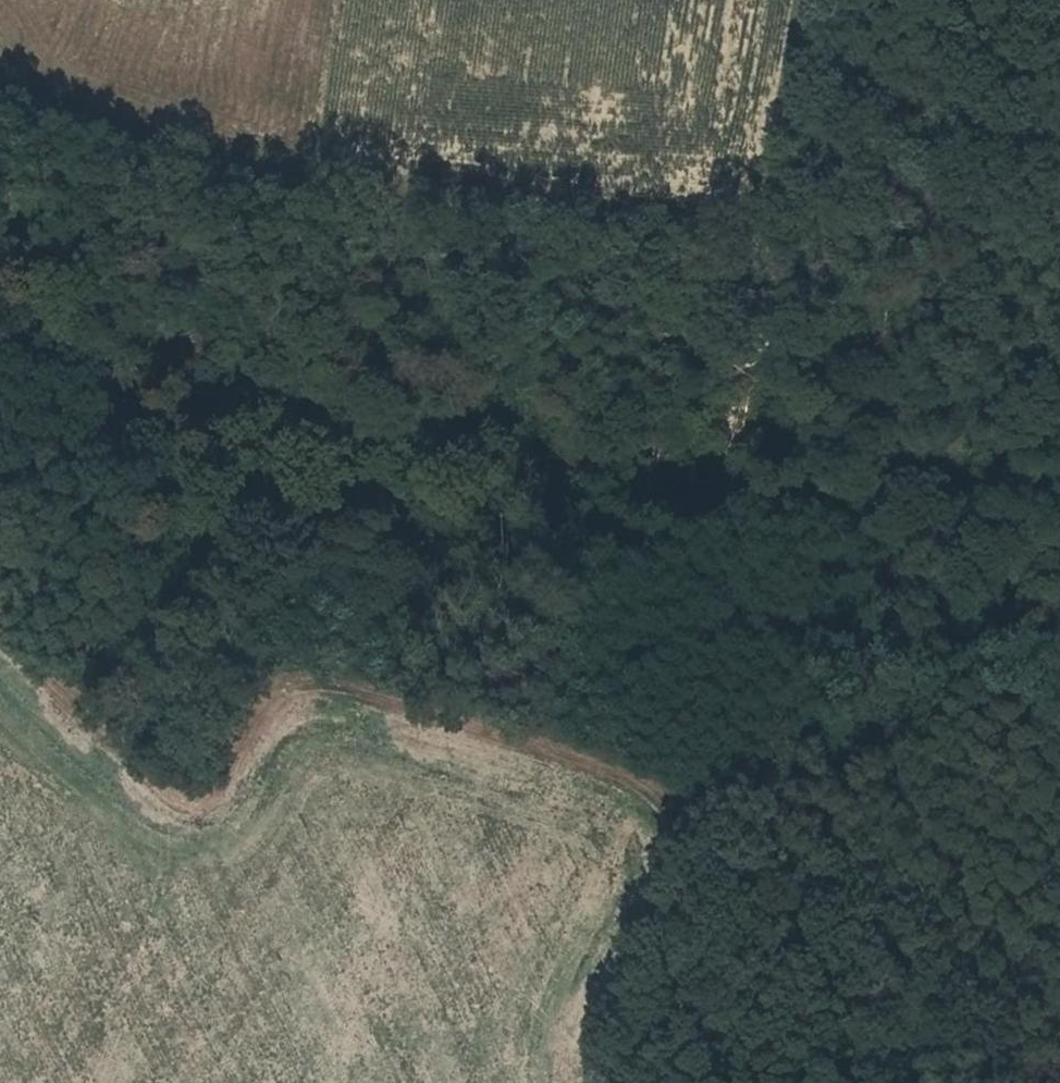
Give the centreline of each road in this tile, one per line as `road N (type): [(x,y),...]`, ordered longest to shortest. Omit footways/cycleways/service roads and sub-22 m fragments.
road 1 (track): [(0,604),(87,698),(228,823),(306,671),(447,711),(636,779),(690,825),(594,1082)]

